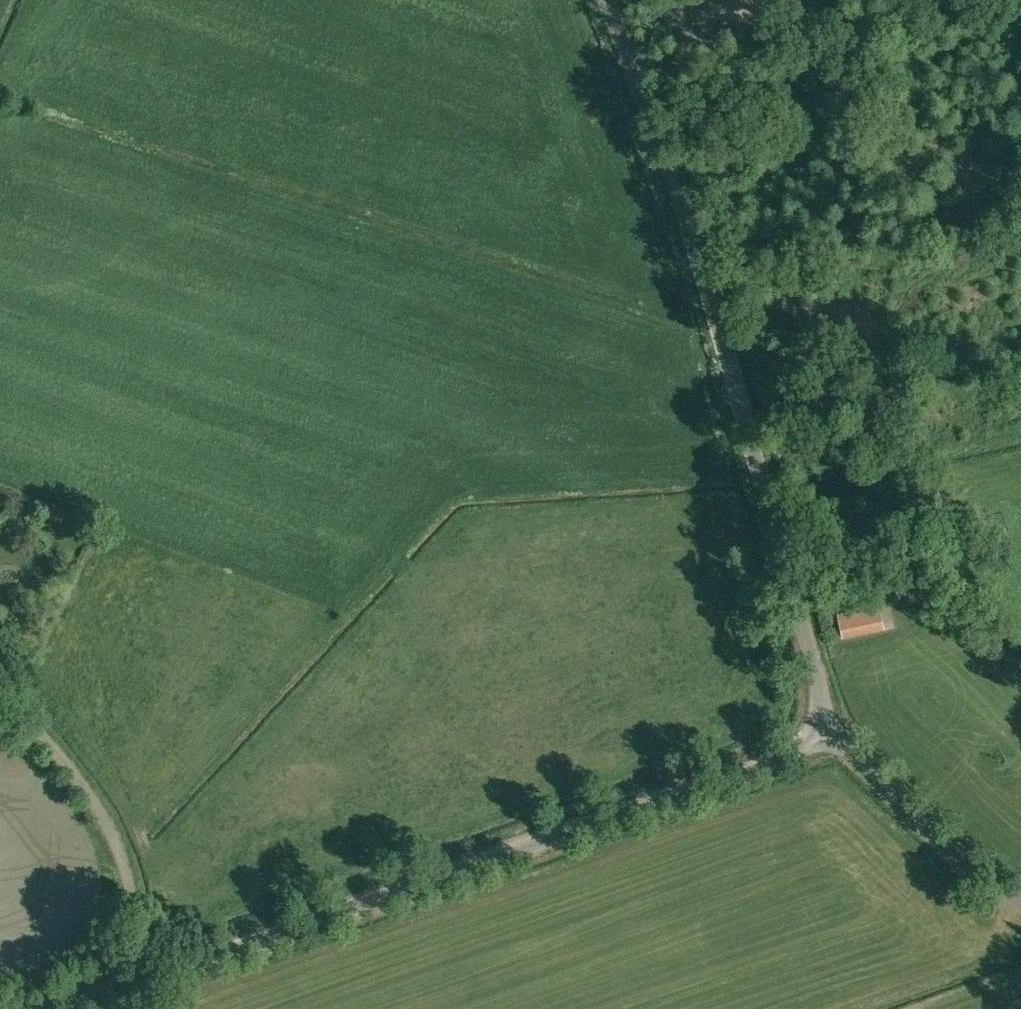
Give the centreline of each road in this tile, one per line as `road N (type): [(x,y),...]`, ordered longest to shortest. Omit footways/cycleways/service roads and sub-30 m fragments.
road 1 (unclassified): [(57,1008),(792,756),(812,737),(819,679),(695,239),(610,0)]

